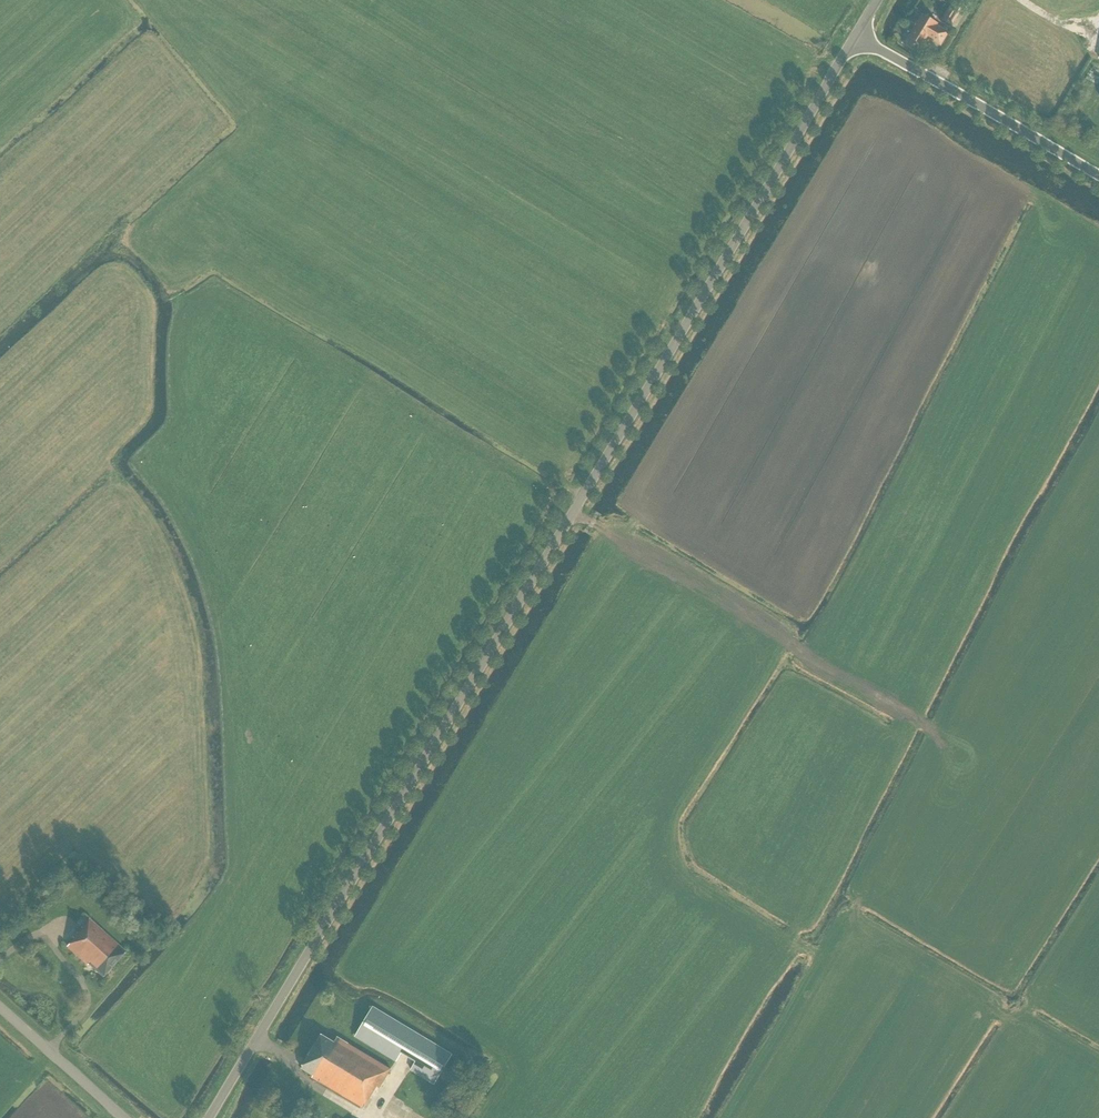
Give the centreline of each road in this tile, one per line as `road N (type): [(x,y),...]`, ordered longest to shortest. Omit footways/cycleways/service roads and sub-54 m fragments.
road 1 (tertiary): [(208,1117),(855,37)]
road 2 (unclassified): [(1098,178),(855,37)]
road 3 (unclassified): [(122,1117),(0,1009)]

